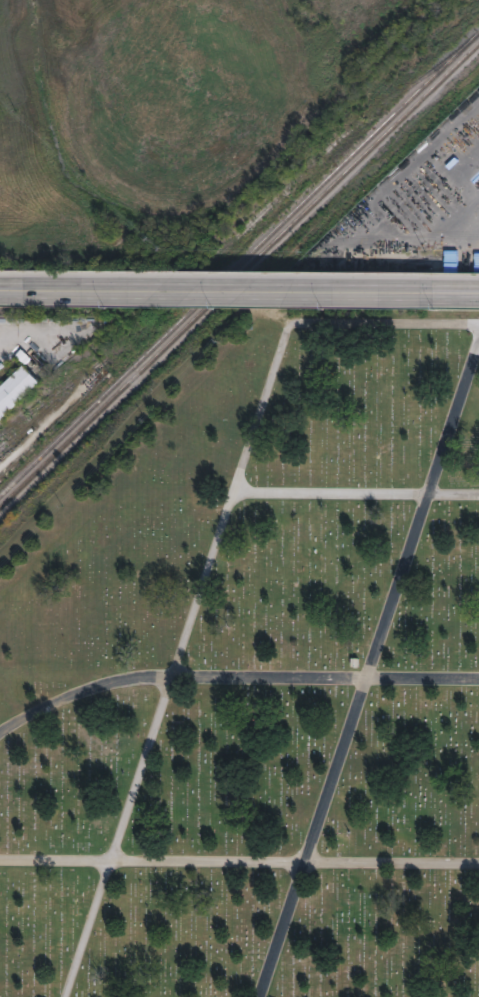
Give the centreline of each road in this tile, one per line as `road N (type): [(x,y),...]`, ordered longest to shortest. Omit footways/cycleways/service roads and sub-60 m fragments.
road 1 (primary): [(0,285),(478,288)]

